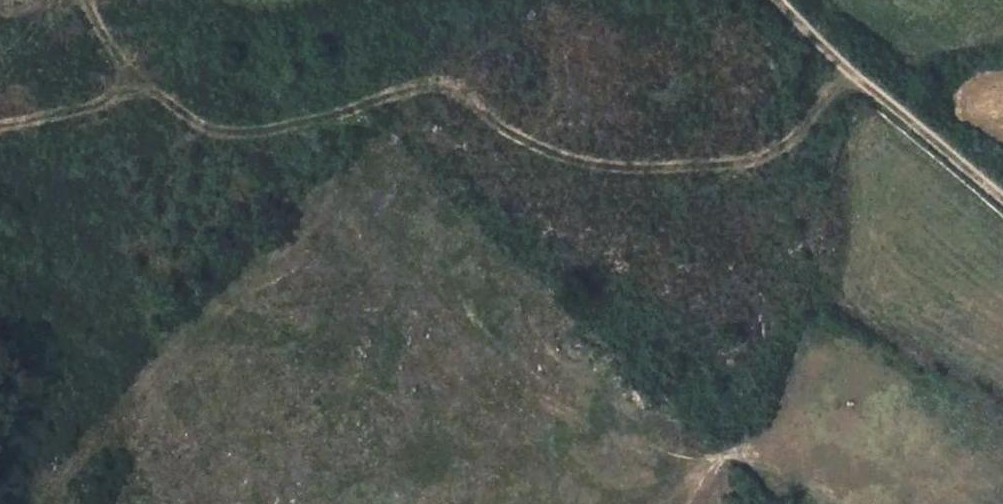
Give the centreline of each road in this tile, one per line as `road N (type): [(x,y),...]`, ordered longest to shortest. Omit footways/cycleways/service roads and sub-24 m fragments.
road 1 (track): [(1002,198),(847,70),(781,0)]

